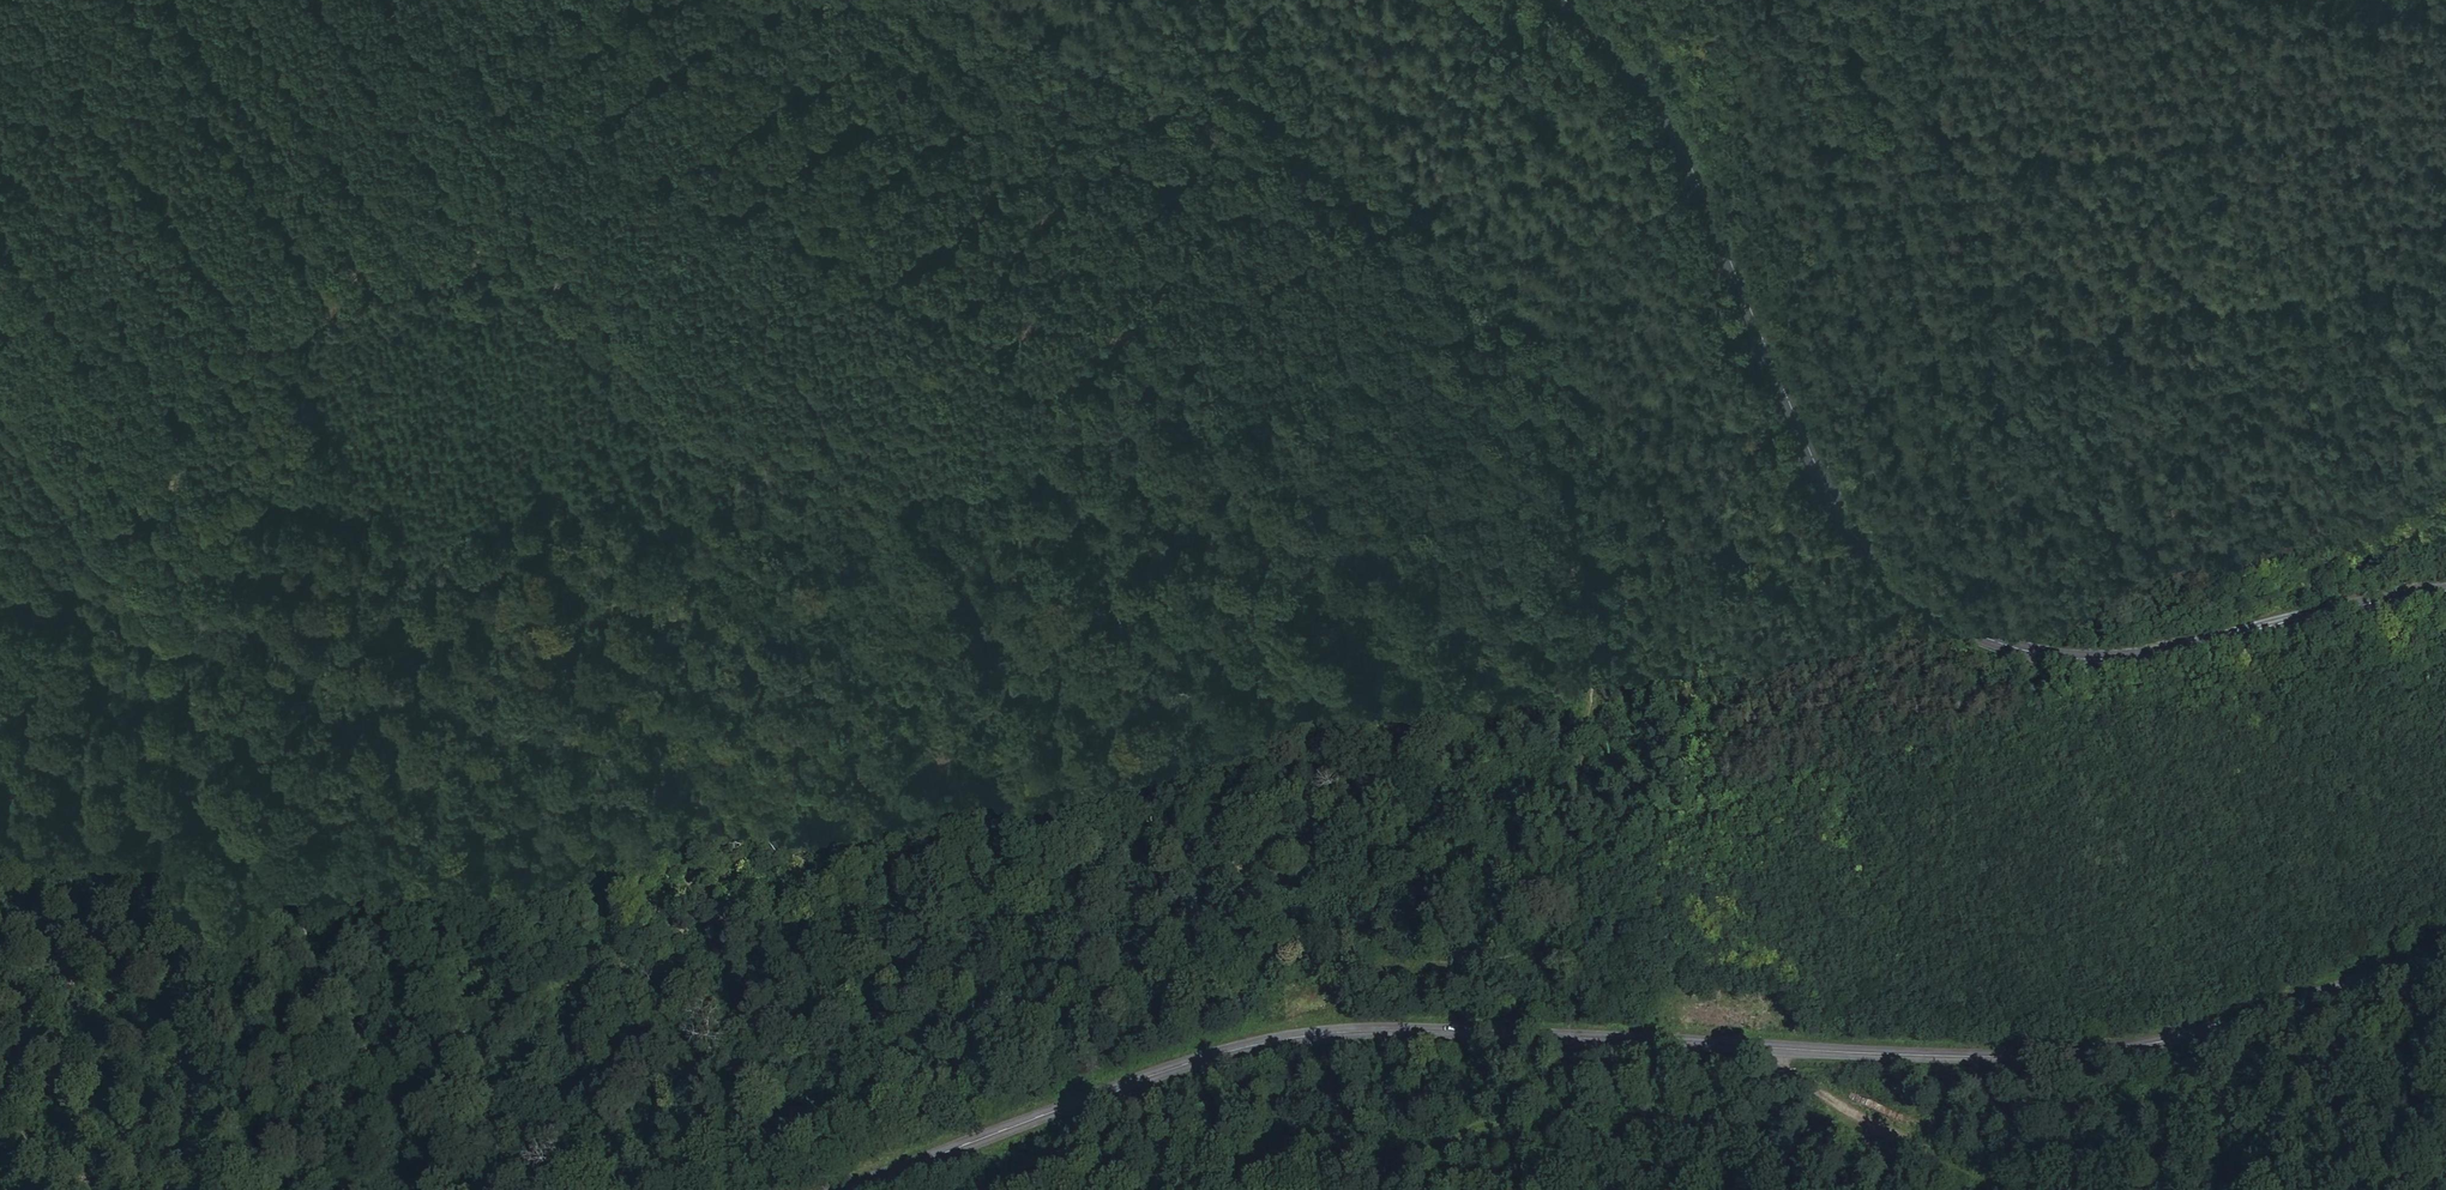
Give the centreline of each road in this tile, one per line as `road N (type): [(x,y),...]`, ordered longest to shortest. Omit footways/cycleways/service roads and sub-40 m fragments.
road 1 (tertiary): [(838,1189),(1288,1035),(1429,1030),(2075,1059),(2225,1031),(2445,956)]
road 2 (secondary): [(1553,0),(1617,53),(1656,101),(1833,514),(1911,607),(2002,655),(2080,672),(2131,671),(2445,601)]

